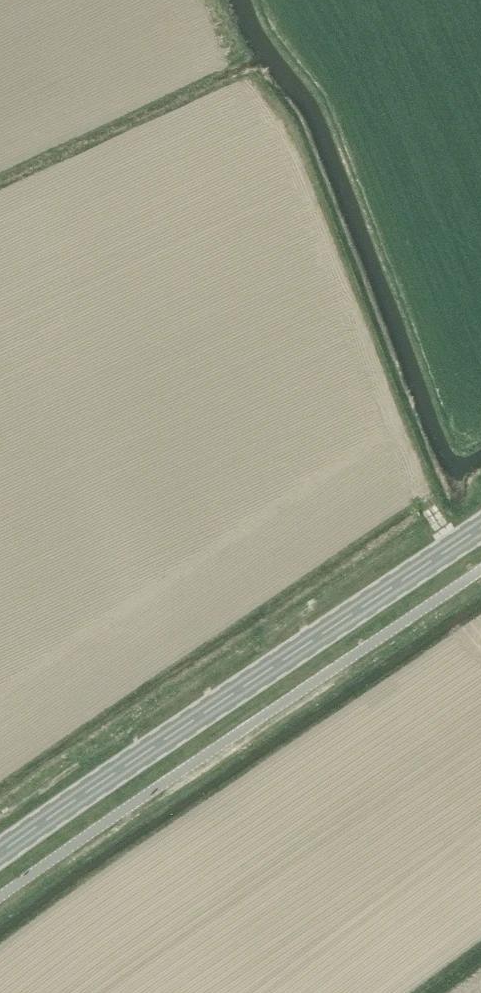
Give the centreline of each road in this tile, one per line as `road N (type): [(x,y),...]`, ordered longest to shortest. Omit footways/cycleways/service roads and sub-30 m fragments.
road 1 (primary): [(0,851),(480,527)]

